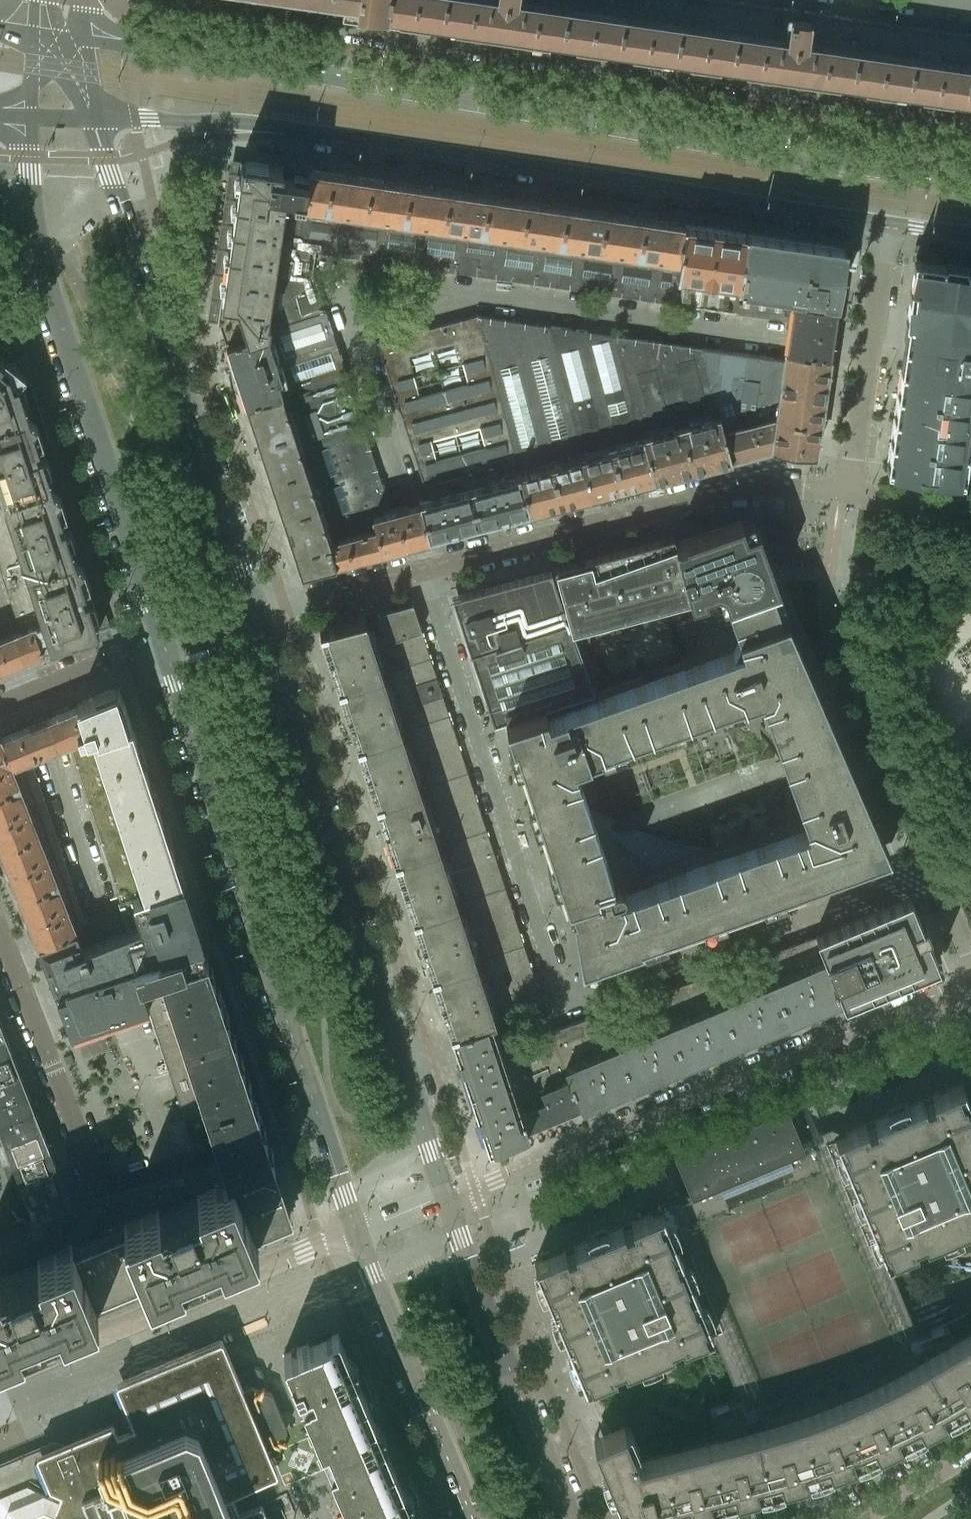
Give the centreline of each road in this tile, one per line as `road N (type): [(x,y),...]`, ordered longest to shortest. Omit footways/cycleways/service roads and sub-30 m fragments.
road 1 (secondary): [(98,116),(284,126),(883,218)]
road 2 (residential): [(424,569),(350,324),(480,296),(866,350)]
road 3 (secondary): [(970,184),(665,139),(307,71)]
road 4 (residential): [(970,140),(390,58),(307,71)]
road 5 (residential): [(446,1197),(970,981)]
road 6 (secondary): [(32,114),(40,253),(162,642)]
road 7 (secondary): [(255,612),(119,203),(98,116)]
road 8 (secondary): [(162,642),(319,1117)]
road 9 (secondary): [(402,1063),(255,612)]
road 10 (residential): [(564,1005),(424,569)]
road 11 (residential): [(319,1117),(126,1180),(106,1179),(93,1169),(13,966)]
road 12 (residential): [(424,569),(741,488),(843,491)]
road 13 (residential): [(564,1005),(930,871)]
road 14 (residential): [(0,1376),(355,1230)]
road 15 (secondary): [(573,1518),(446,1197)]
road 16 (residential): [(26,694),(98,920),(91,936),(13,966)]
road 17 (secondary): [(307,71),(87,41)]
road 18 (secondary): [(355,1230),(437,1431)]
road 19 (residential): [(255,612),(424,569)]
road 20 (residential): [(402,1063),(564,1005)]
road 21 (residential): [(325,1518),(311,1487),(437,1431)]
road 22 (residential): [(26,694),(162,642)]
road 23 (residential): [(843,491),(866,350)]
road 24 (secondary): [(446,1197),(402,1063)]
road 25 (residential): [(866,350),(883,218)]
road 26 (residential): [(970,510),(843,491)]
road 27 (residential): [(862,1518),(970,1453)]

